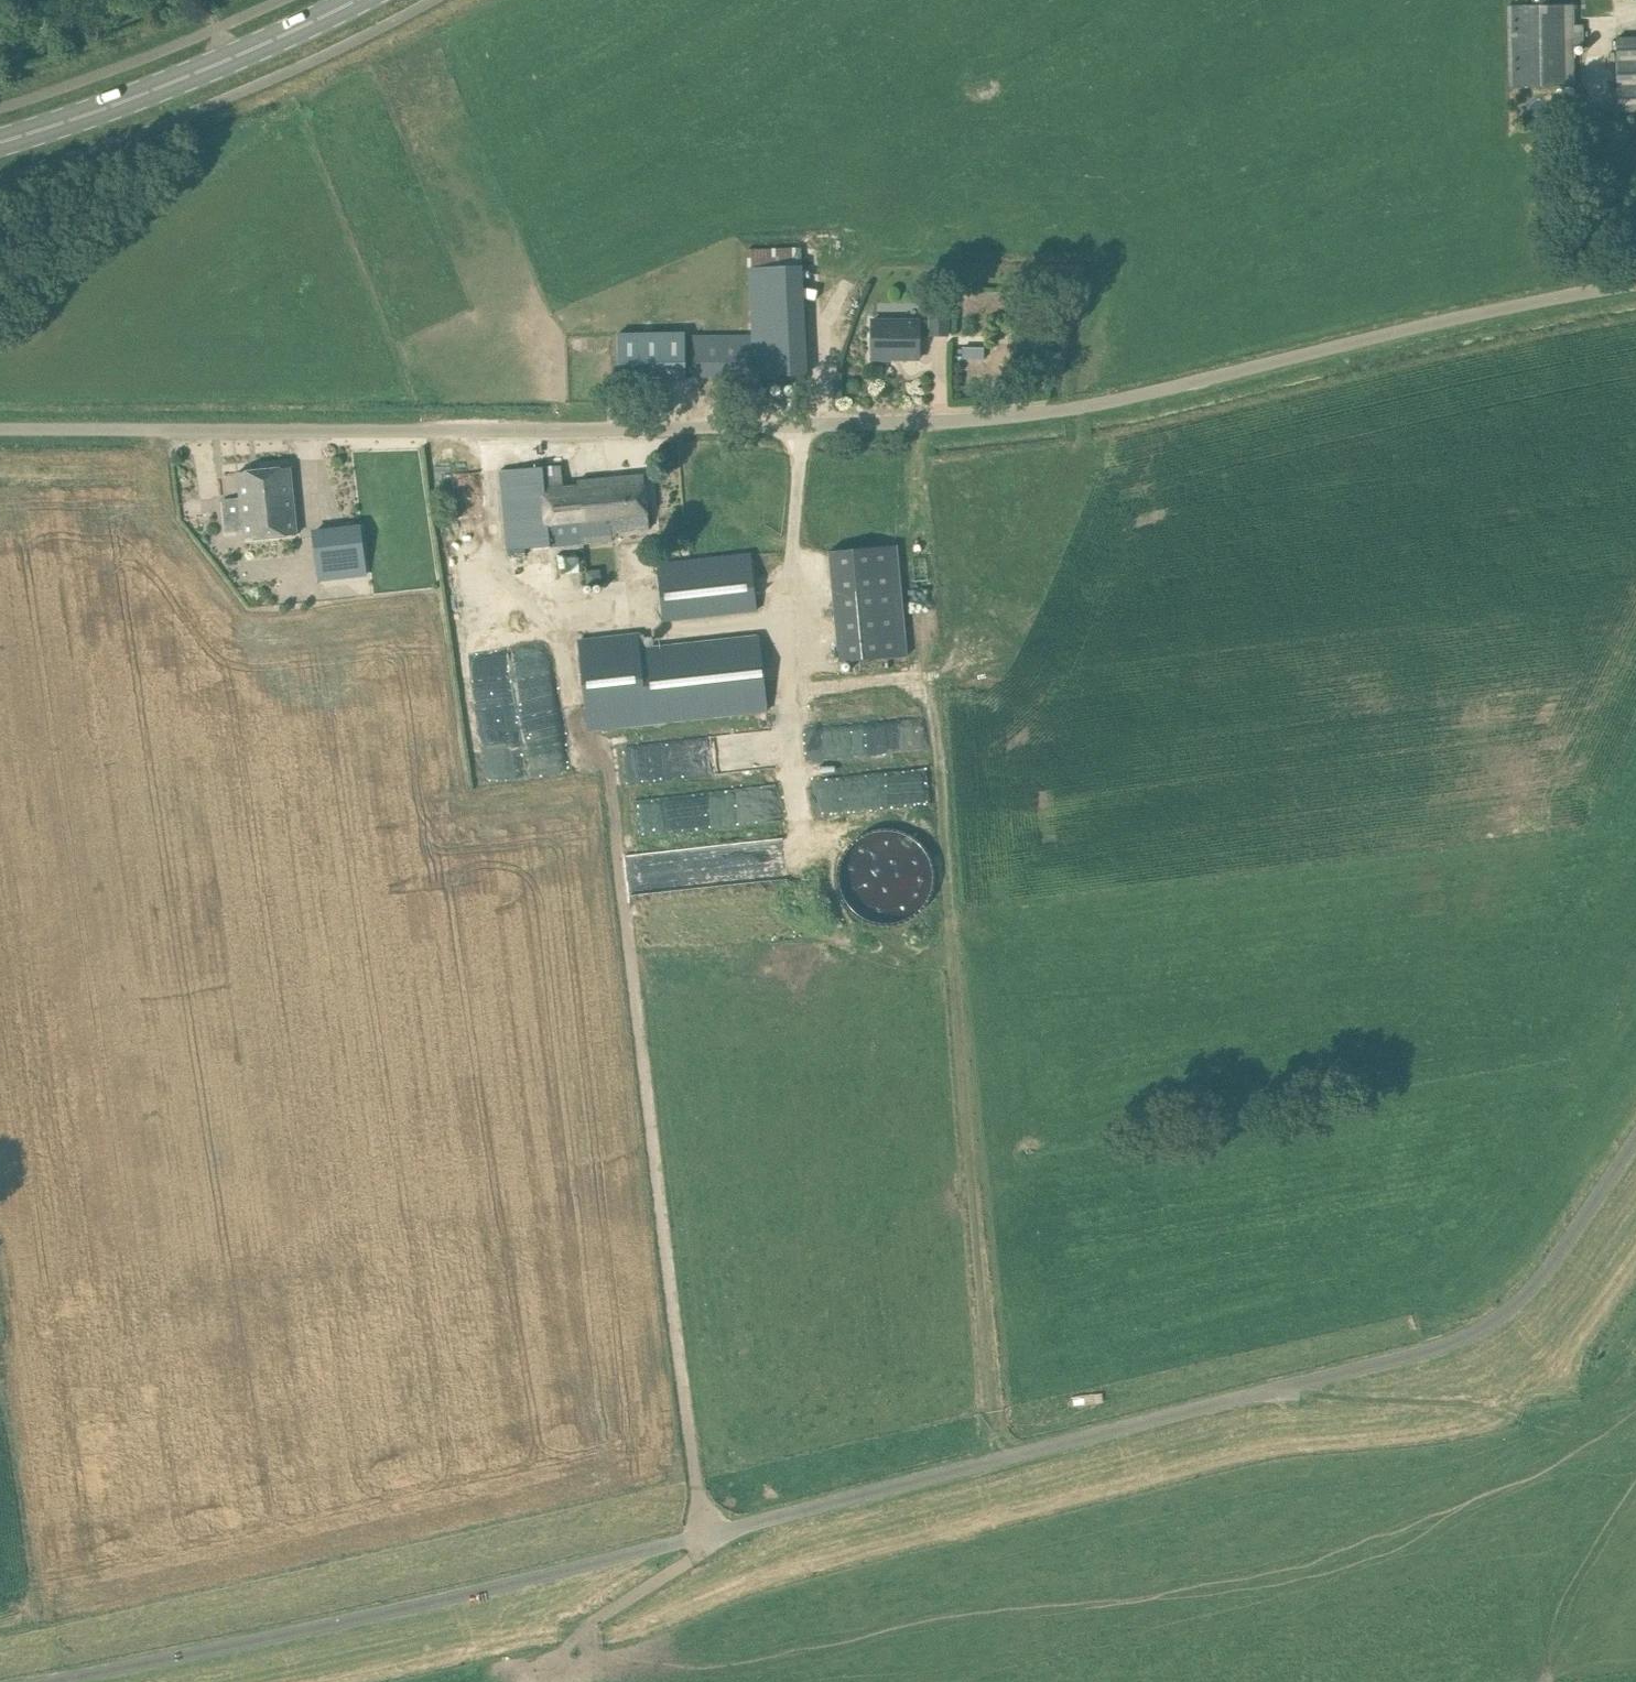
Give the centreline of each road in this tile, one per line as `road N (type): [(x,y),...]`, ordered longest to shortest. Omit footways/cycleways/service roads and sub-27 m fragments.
road 1 (unclassified): [(57,1681),(703,1541),(1444,1347),(1522,1300),(1635,1138)]
road 2 (unclassified): [(0,431),(558,436),(982,421),(1082,410),(1635,285)]
road 3 (track): [(574,1640),(689,1563),(703,1541),(606,765)]
road 4 (track): [(930,675),(997,1462)]
road 5 (secondary): [(0,147),(136,102),(364,0)]
road 6 (track): [(1280,1391),(1465,1405)]

